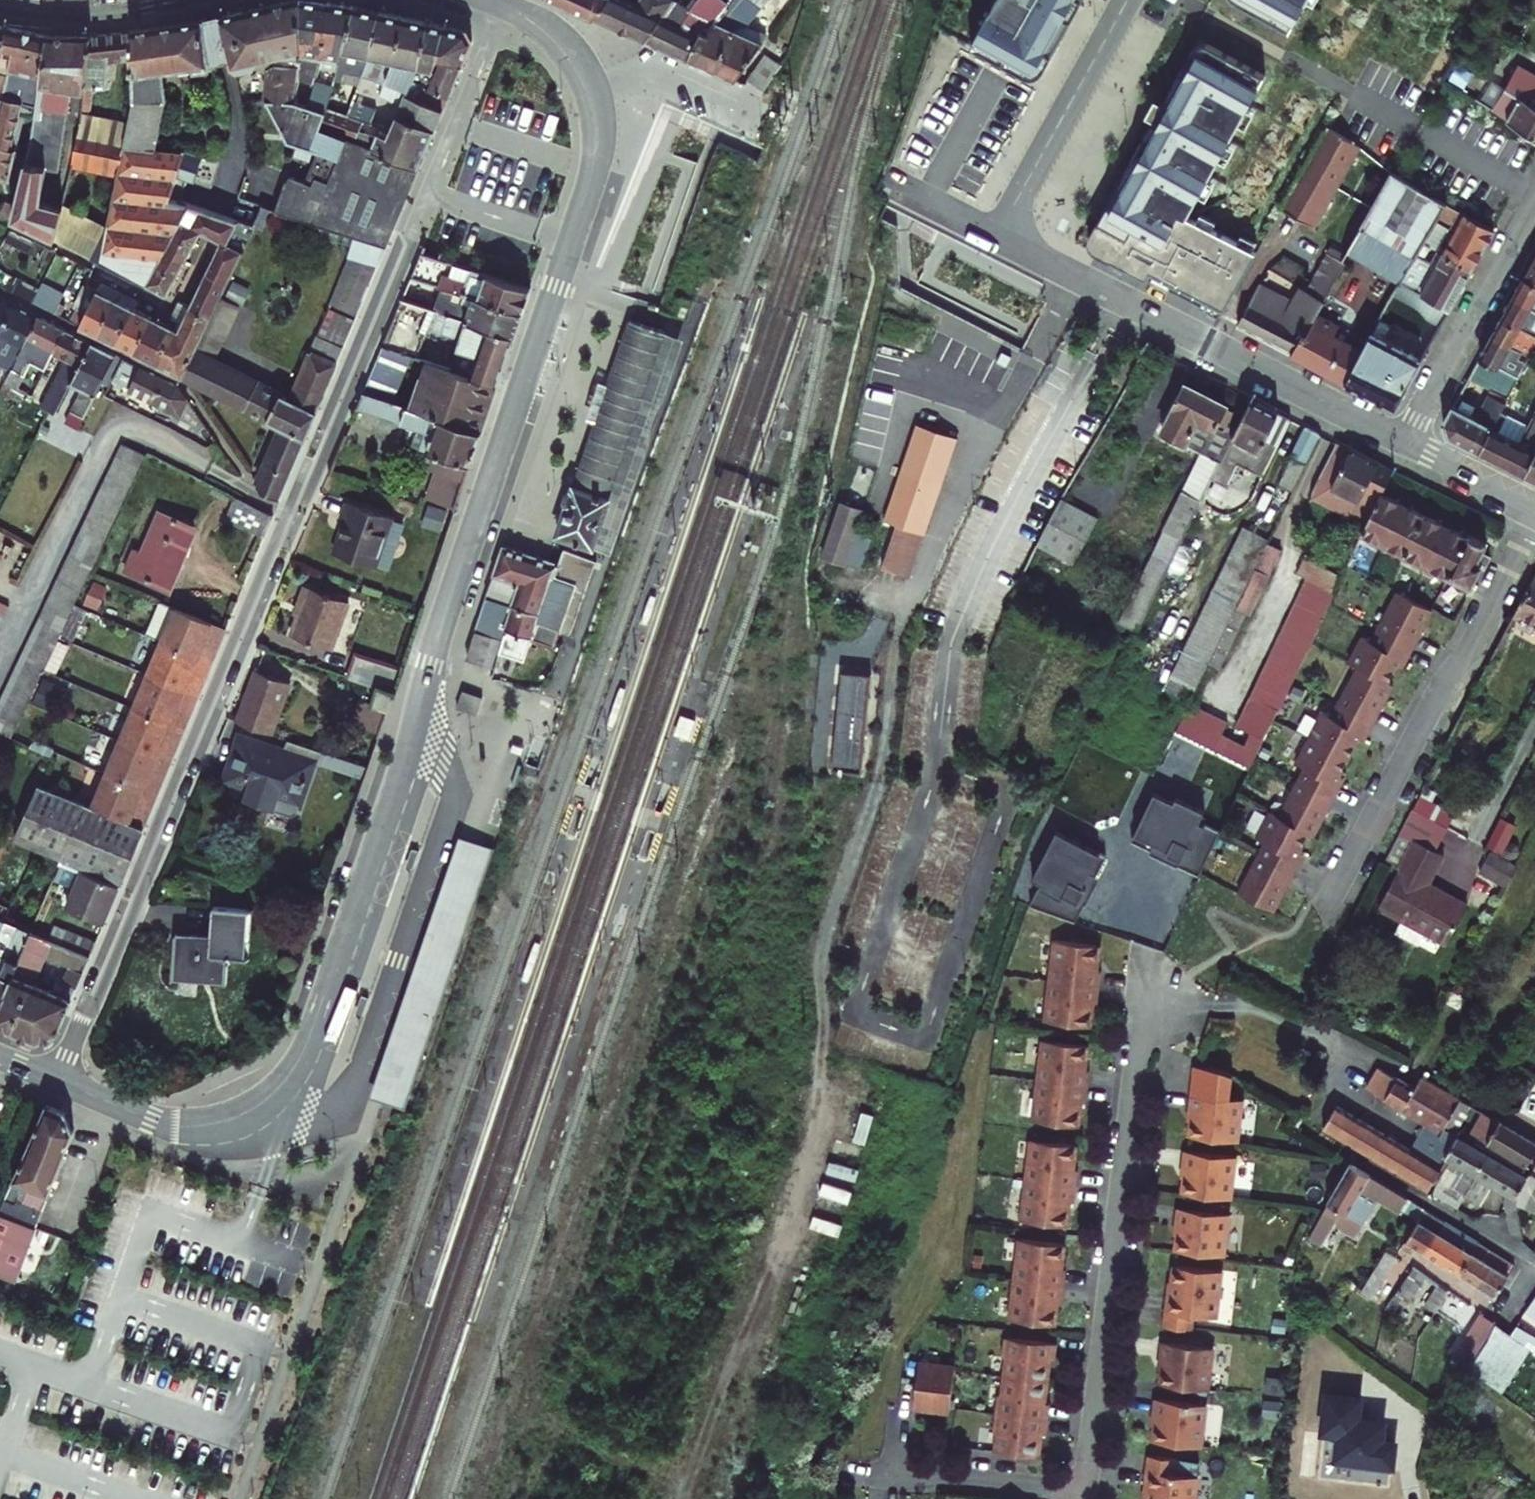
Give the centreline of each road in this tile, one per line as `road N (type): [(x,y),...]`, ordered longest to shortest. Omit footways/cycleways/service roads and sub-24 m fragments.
road 1 (residential): [(59,1081),(160,1123),(207,1125),(265,1101),(308,1040),(600,144),(596,94),(577,61),(551,34),(503,8)]
road 2 (residential): [(503,8),(59,1081)]
road 3 (residential): [(1140,1017),(1086,1491)]
road 4 (residential): [(1405,440),(997,236)]
road 5 (residential): [(1328,905),(1534,518)]
road 6 (residential): [(997,236),(1128,0)]
road 7 (residential): [(1405,440),(1534,204)]
road 8 (residential): [(1534,1265),(1358,1158)]
road 9 (residential): [(1086,1491),(885,1470)]
road 10 (residential): [(174,0),(86,14),(0,3)]
road 11 (residential): [(1534,508),(1405,440)]

